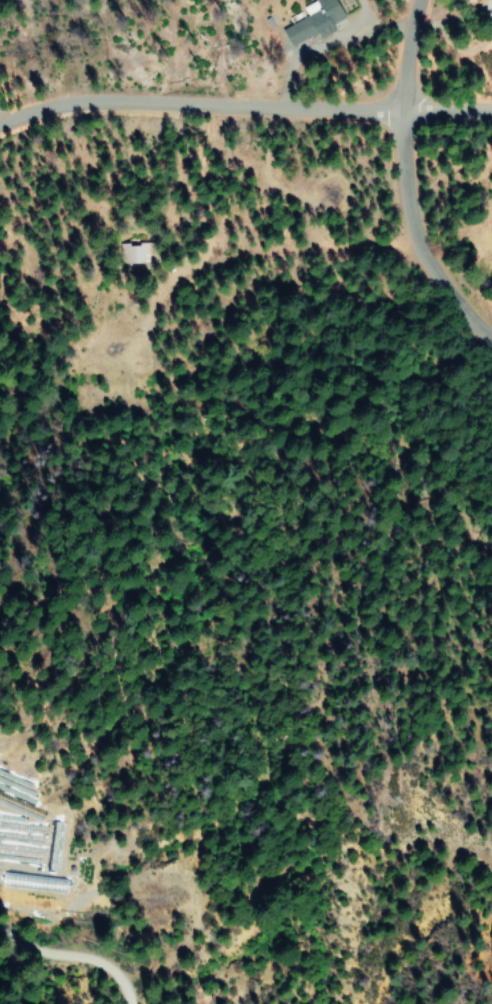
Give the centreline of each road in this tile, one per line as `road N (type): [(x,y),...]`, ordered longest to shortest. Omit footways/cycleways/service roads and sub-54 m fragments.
road 1 (residential): [(0,120),(109,100),(396,111)]
road 2 (residential): [(491,338),(446,290),(420,241),(396,111)]

